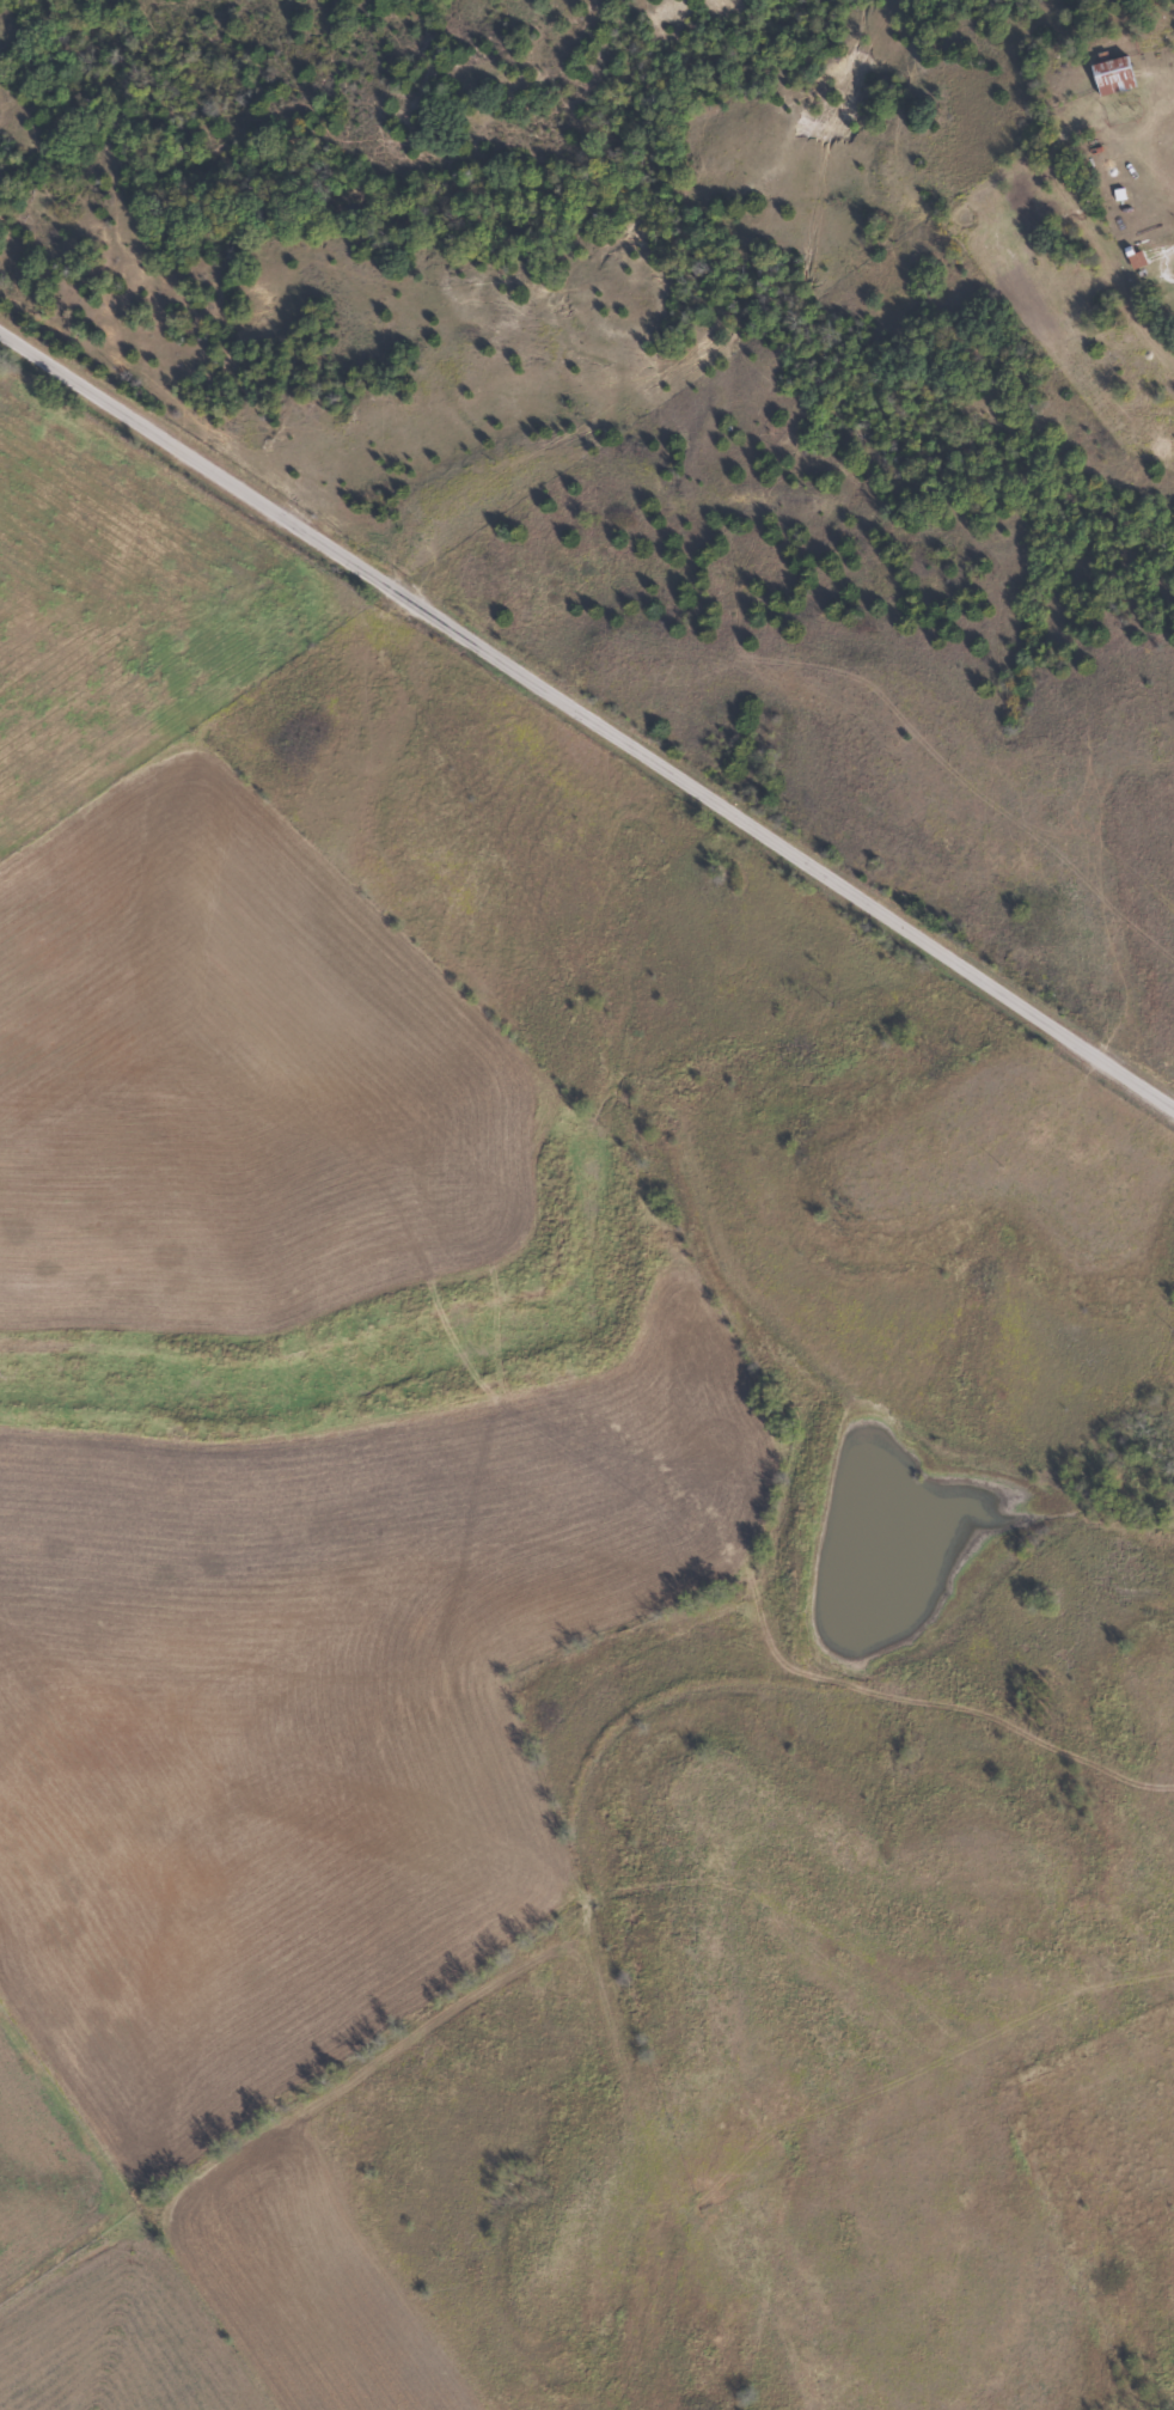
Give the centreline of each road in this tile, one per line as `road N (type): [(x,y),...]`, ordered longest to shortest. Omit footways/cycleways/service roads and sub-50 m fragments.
road 1 (residential): [(1173,1109),(0,337)]

